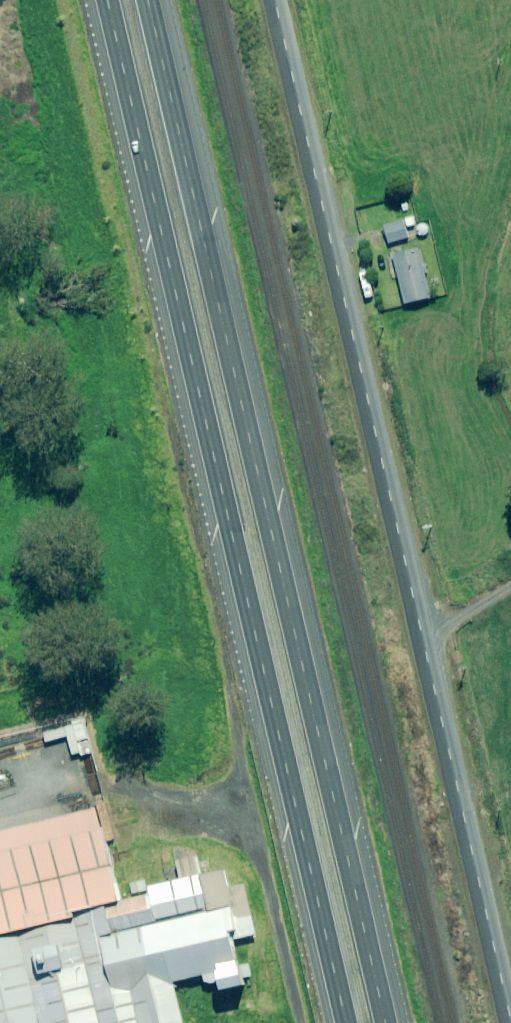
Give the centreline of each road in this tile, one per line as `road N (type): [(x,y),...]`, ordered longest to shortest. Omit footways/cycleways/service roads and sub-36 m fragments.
road 1 (motorway): [(345,1022),(103,0)]
road 2 (motorway): [(149,0),(386,1022)]
road 3 (unclassified): [(278,0),(510,1007)]

